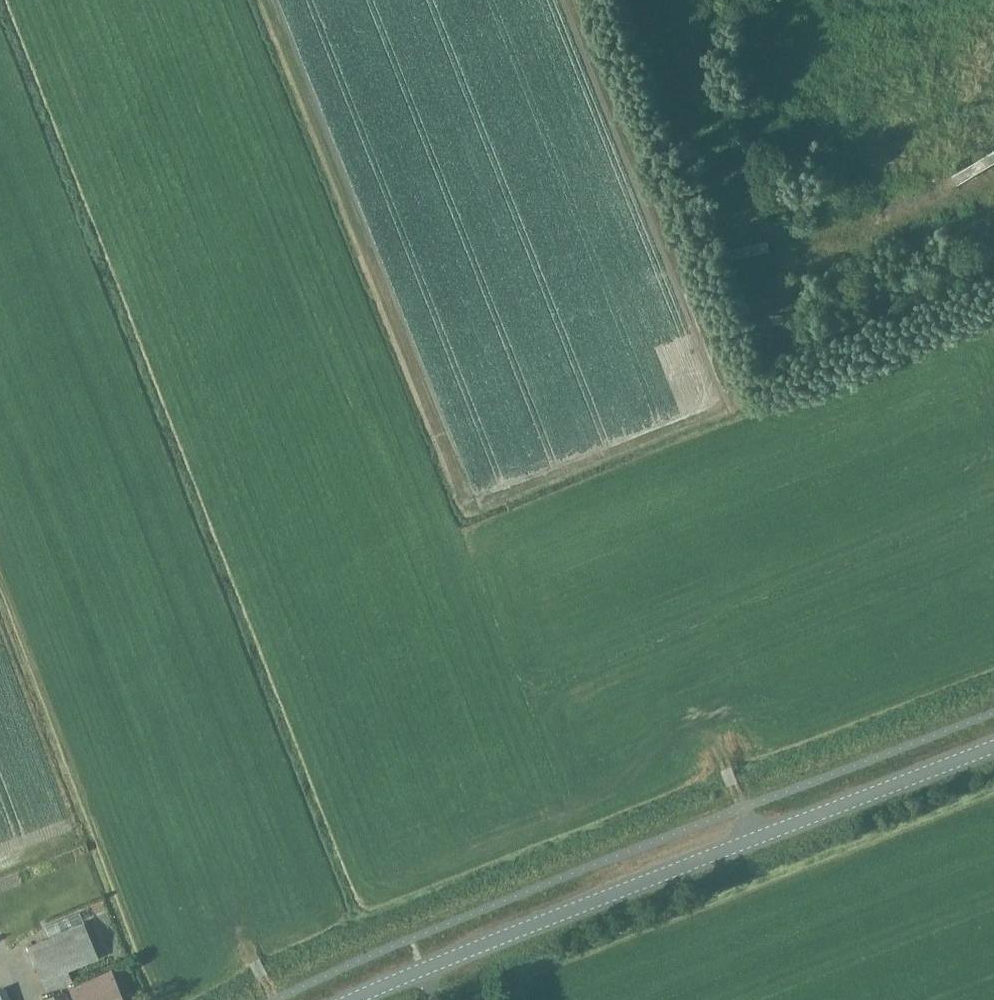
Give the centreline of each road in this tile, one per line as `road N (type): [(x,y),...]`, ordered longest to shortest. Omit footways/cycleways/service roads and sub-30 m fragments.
road 1 (unclassified): [(343,999),(993,743)]

